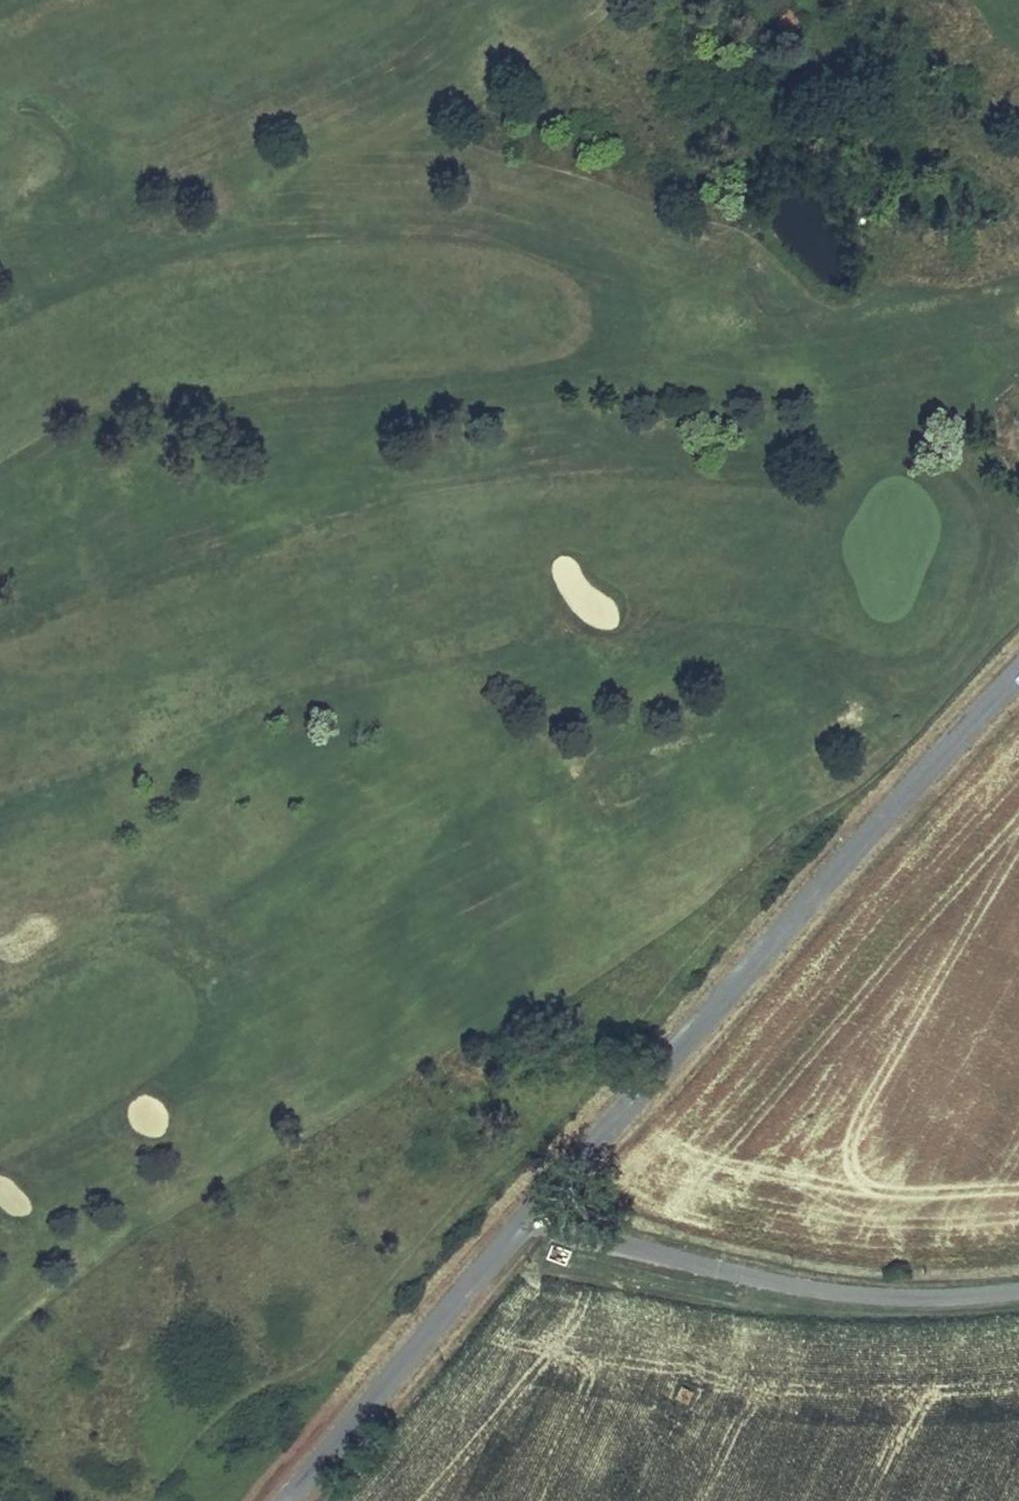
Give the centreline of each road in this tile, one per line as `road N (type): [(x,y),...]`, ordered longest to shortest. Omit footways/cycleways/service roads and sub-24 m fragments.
road 1 (unclassified): [(288,1500),(523,1224),(1018,677)]

